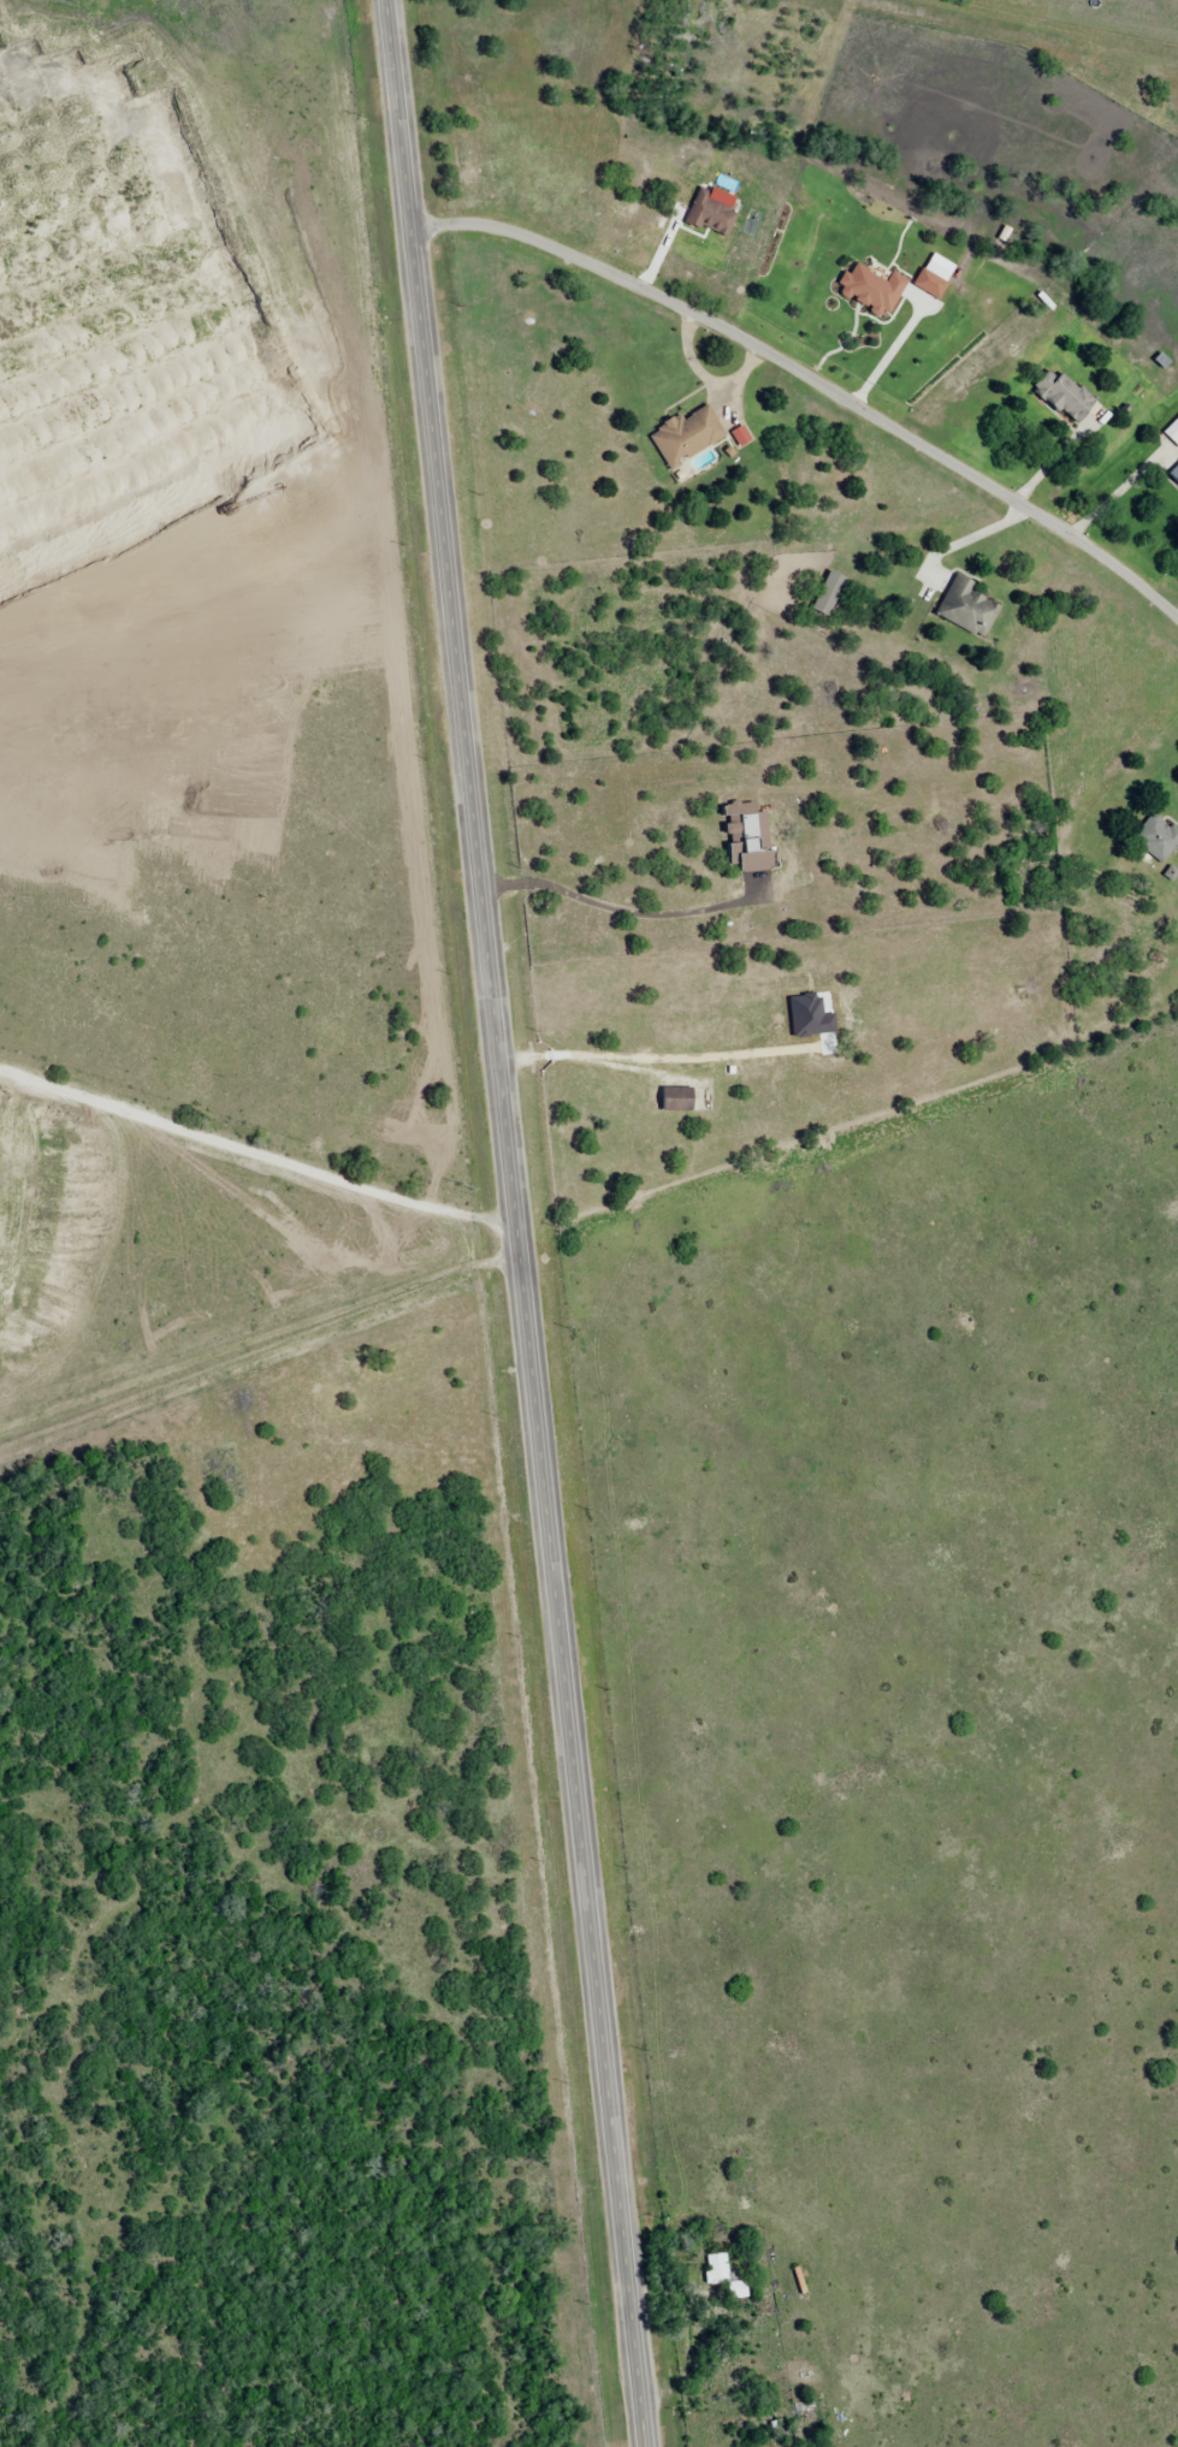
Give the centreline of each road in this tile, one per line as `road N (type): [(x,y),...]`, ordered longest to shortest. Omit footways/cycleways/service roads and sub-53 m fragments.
road 1 (secondary): [(646,2446),(386,0)]
road 2 (residential): [(409,227),(468,220),(514,229),(578,257),(990,481),(1094,547),(1177,616)]

